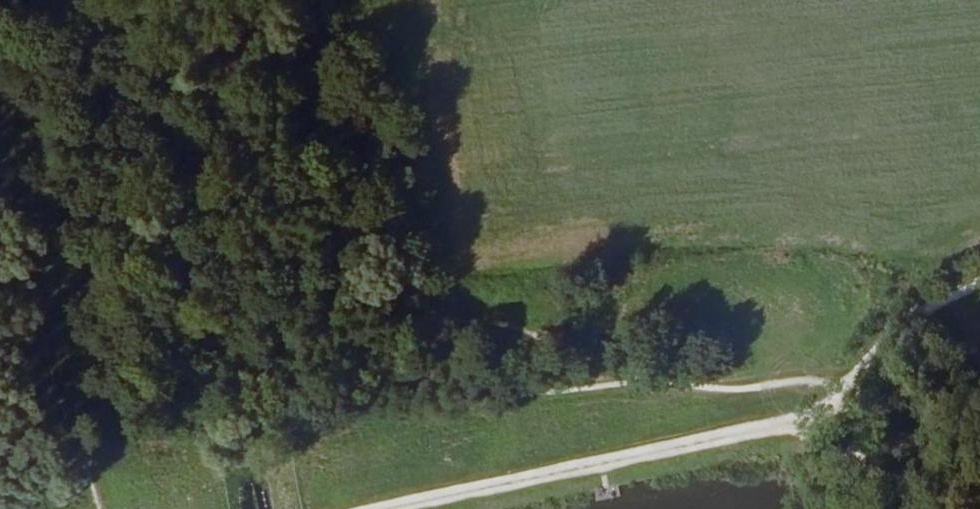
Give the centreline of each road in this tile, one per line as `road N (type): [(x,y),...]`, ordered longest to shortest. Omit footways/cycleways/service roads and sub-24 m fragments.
road 1 (track): [(878,363),(819,411),(790,424),(394,508)]
road 2 (track): [(878,363),(937,300),(979,281)]

